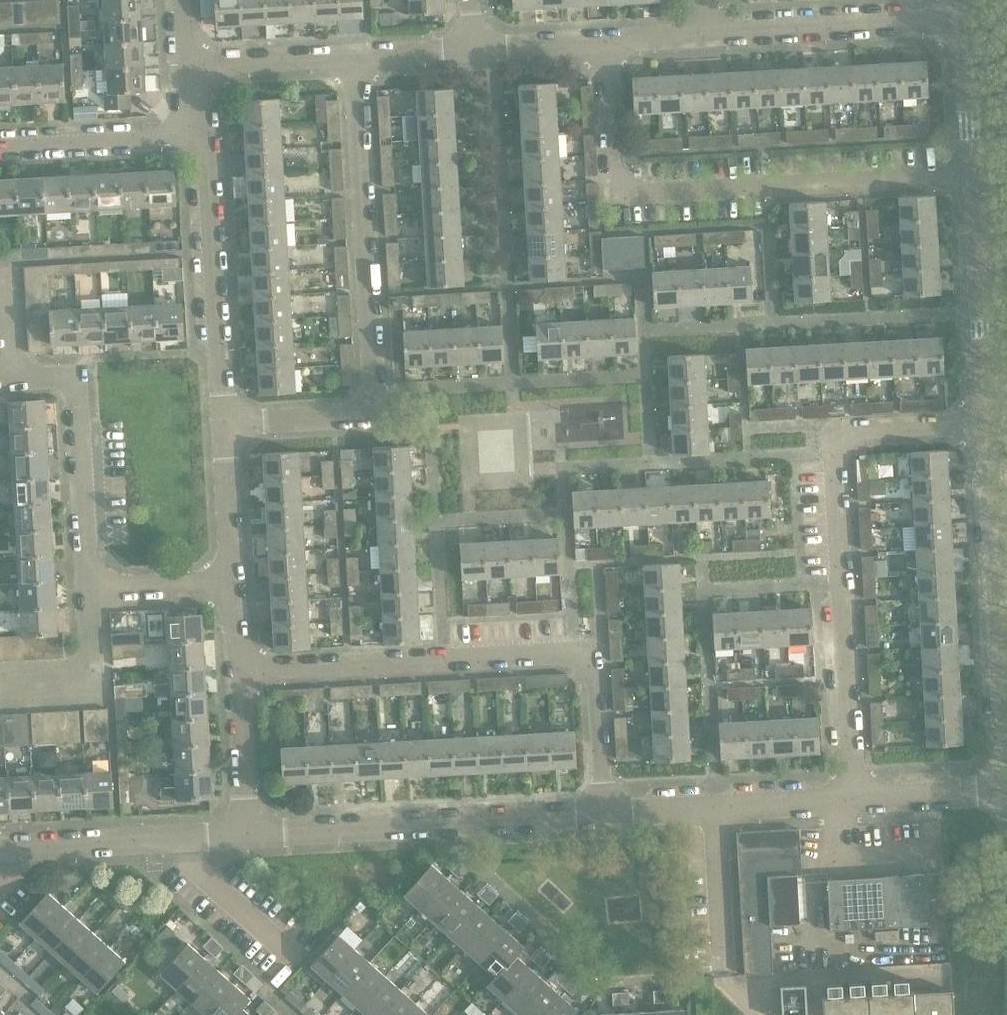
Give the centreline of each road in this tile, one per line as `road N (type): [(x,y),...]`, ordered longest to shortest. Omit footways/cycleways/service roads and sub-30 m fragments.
road 1 (residential): [(606,819),(596,672),(586,659),(239,675)]
road 2 (residential): [(856,801),(836,457),(864,434),(989,426)]
road 3 (residential): [(224,424),(360,416),(373,408),(355,56)]
road 4 (residential): [(974,175),(636,191),(615,171),(606,40)]
road 5 (residential): [(248,839),(606,819)]
road 6 (residential): [(89,589),(78,391),(65,378),(25,377),(11,368),(3,285)]
road 7 (residential): [(224,424),(208,154),(190,133)]
road 8 (residential): [(1006,718),(989,426)]
road 9 (residential): [(705,33),(965,17)]
road 10 (residential): [(989,426),(974,175)]
road 11 (residential): [(0,852),(248,839)]
road 12 (residential): [(0,145),(190,133)]
road 13 (residential): [(0,687),(88,677),(89,589)]
road 14 (residential): [(187,67),(355,56)]
road 15 (residential): [(248,839),(239,675)]
road 16 (residential): [(974,175),(965,17)]
road 17 (residential): [(233,581),(224,424)]
road 18 (residential): [(726,967),(718,811)]
road 19 (residential): [(856,801),(1006,791)]
road 20 (residential): [(89,589),(233,581)]
road 21 (residential): [(718,811),(856,801)]
road 22 (residential): [(474,48),(606,40)]

